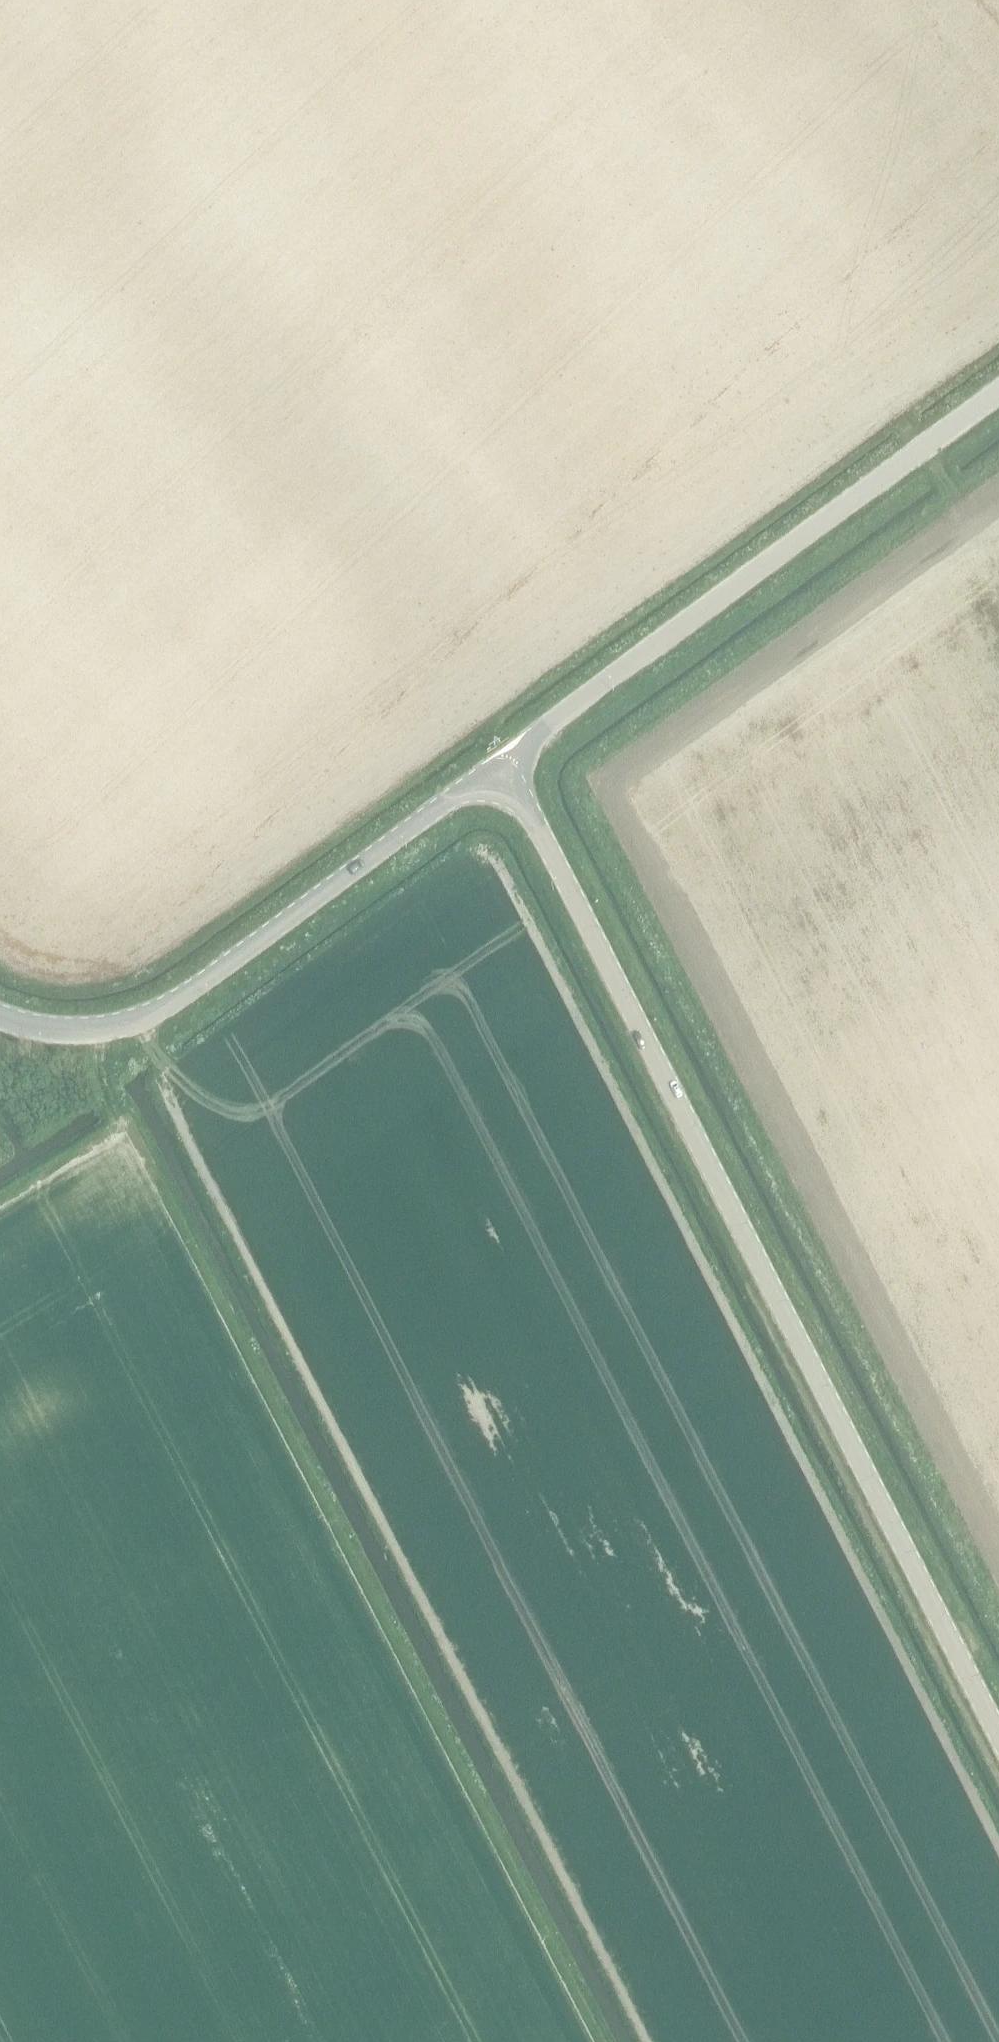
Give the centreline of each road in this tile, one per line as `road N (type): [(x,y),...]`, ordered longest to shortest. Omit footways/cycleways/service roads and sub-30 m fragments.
road 1 (tertiary): [(998,1735),(531,810),(494,768)]
road 2 (tertiary): [(494,768),(998,391)]
road 3 (tertiary): [(0,1017),(99,1033),(169,1007),(494,768)]

